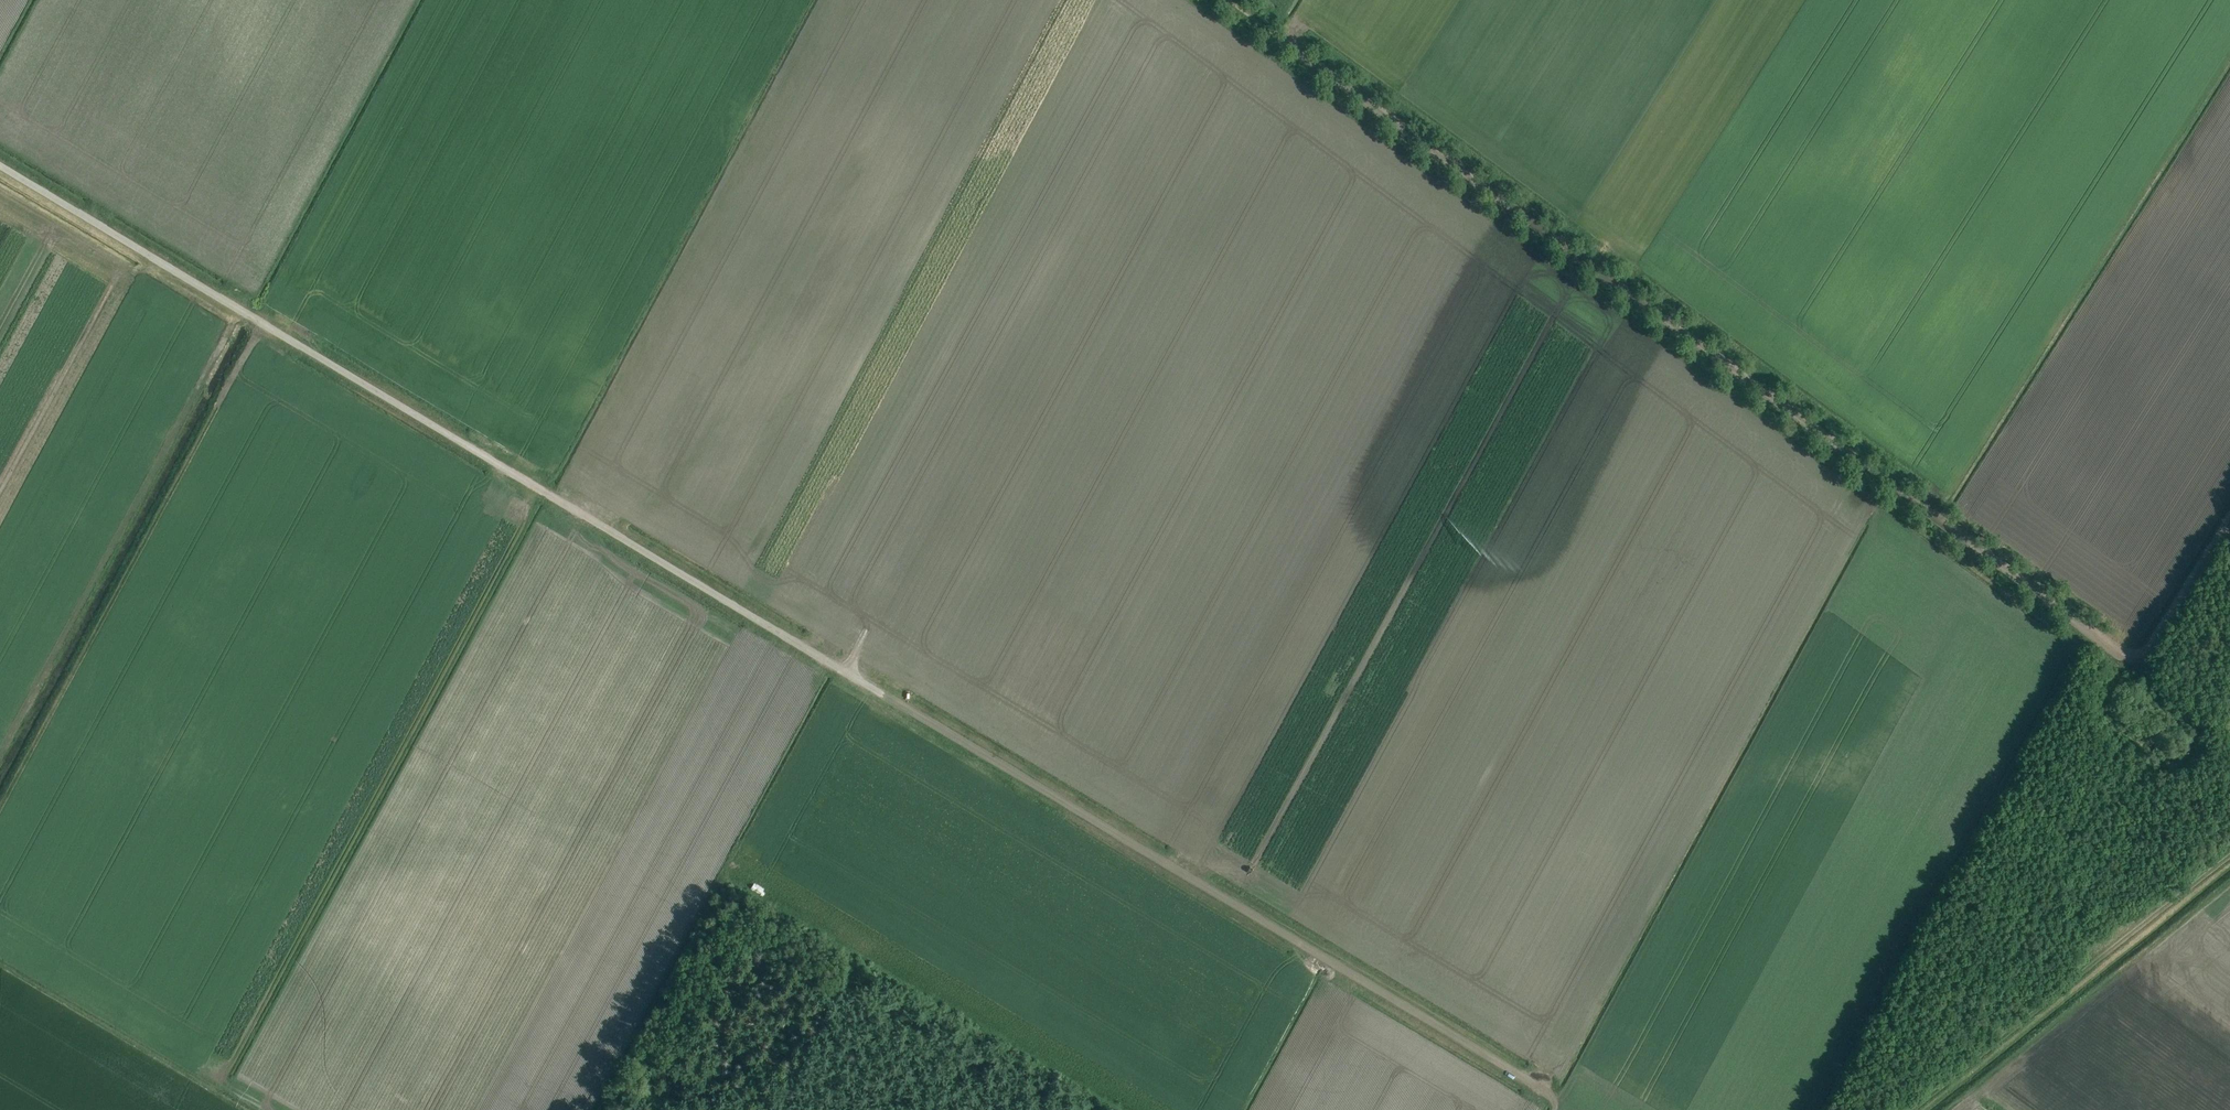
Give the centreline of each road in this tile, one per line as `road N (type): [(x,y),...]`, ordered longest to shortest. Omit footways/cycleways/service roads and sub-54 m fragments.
road 1 (track): [(0,166),(1502,1064),(1547,1094),(1554,1109)]
road 2 (track): [(1228,0),(2135,664)]
road 3 (track): [(1921,1109),(2229,854)]
road 4 (track): [(2135,664),(2229,520)]

